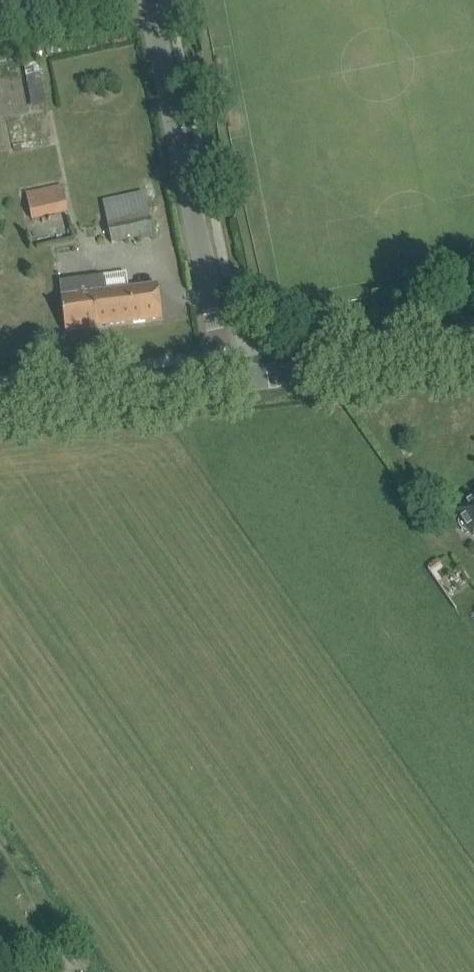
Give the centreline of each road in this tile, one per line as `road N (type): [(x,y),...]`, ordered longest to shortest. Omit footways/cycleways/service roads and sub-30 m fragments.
road 1 (unclassified): [(227,380),(148,0)]
road 2 (tertiary): [(227,380),(473,356)]
road 3 (tertiary): [(0,404),(227,380)]

